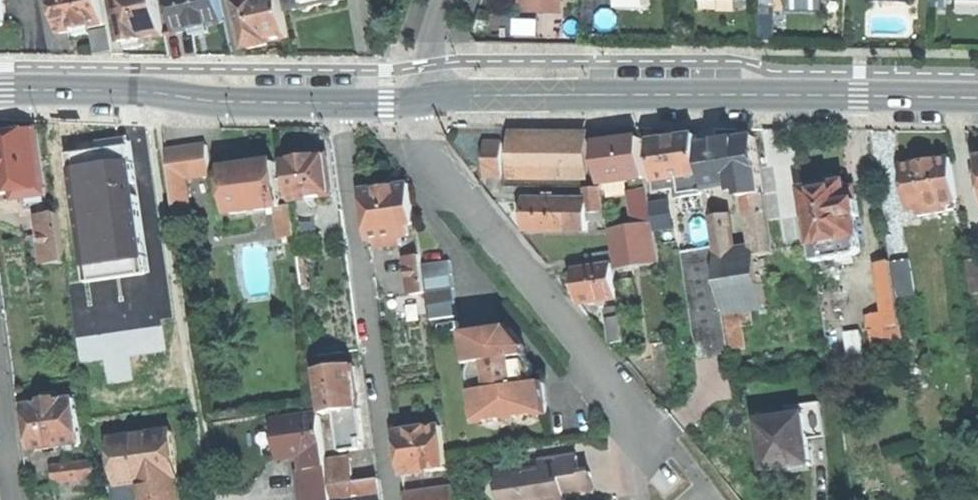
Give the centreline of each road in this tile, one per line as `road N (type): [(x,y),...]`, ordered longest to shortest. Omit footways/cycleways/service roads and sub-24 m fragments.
road 1 (secondary): [(421,100),(977,98)]
road 2 (residential): [(336,103),(394,499)]
road 3 (residential): [(640,422),(441,171),(428,147),(421,100)]
road 4 (residential): [(157,92),(155,137),(198,407)]
road 5 (secondary): [(157,92),(336,103)]
road 6 (secondary): [(0,90),(157,92)]

